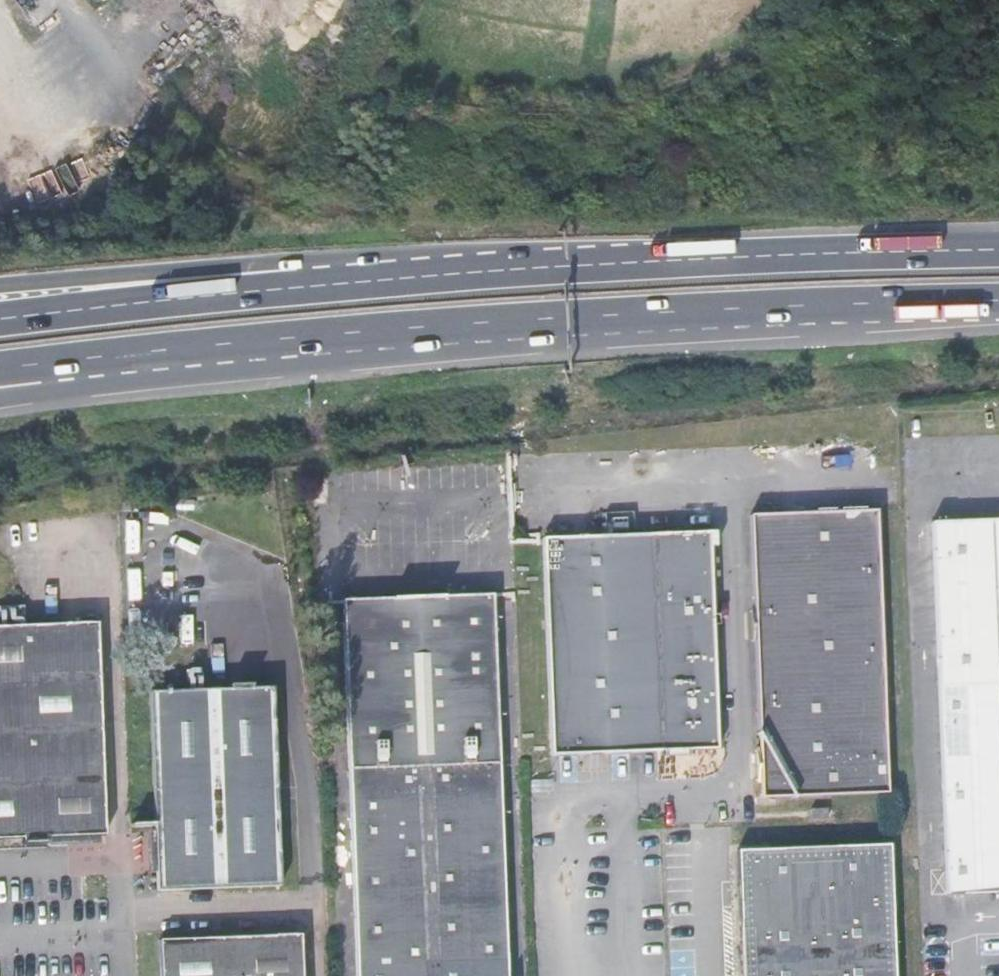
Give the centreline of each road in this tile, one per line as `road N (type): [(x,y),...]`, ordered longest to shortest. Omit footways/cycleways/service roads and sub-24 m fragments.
road 1 (trunk): [(42,365),(562,320),(998,302)]
road 2 (trunk): [(998,250),(387,279)]
road 3 (trunk): [(387,279),(300,261),(0,287)]
road 4 (trunk): [(387,279),(0,320)]

